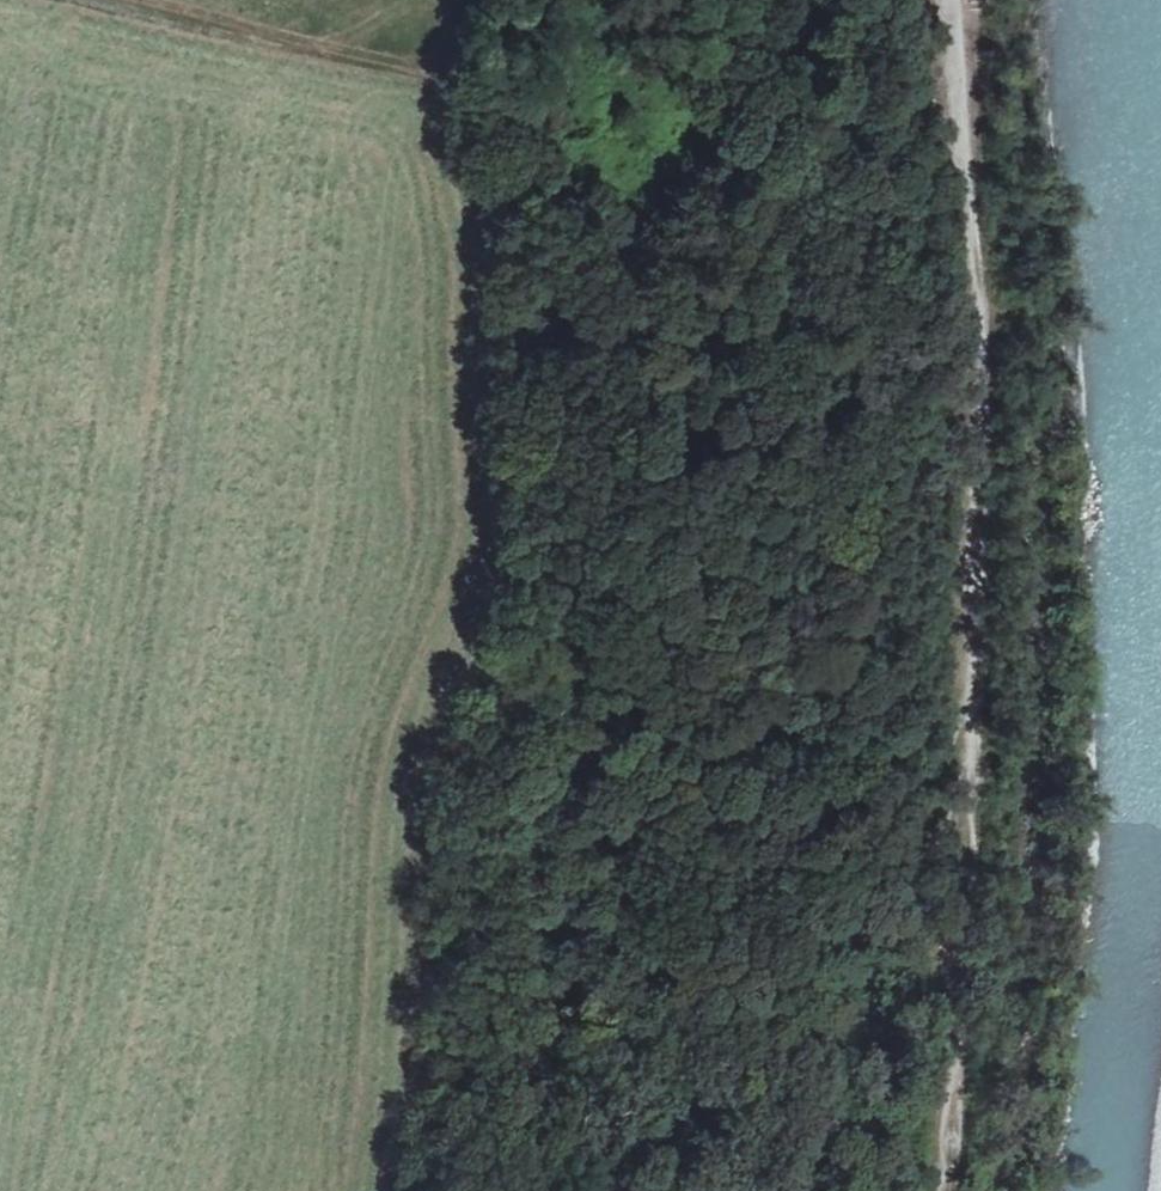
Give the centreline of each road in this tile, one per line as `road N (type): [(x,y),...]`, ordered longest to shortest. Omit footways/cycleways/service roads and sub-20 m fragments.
road 1 (track): [(947,1190),(964,148),(948,0)]

